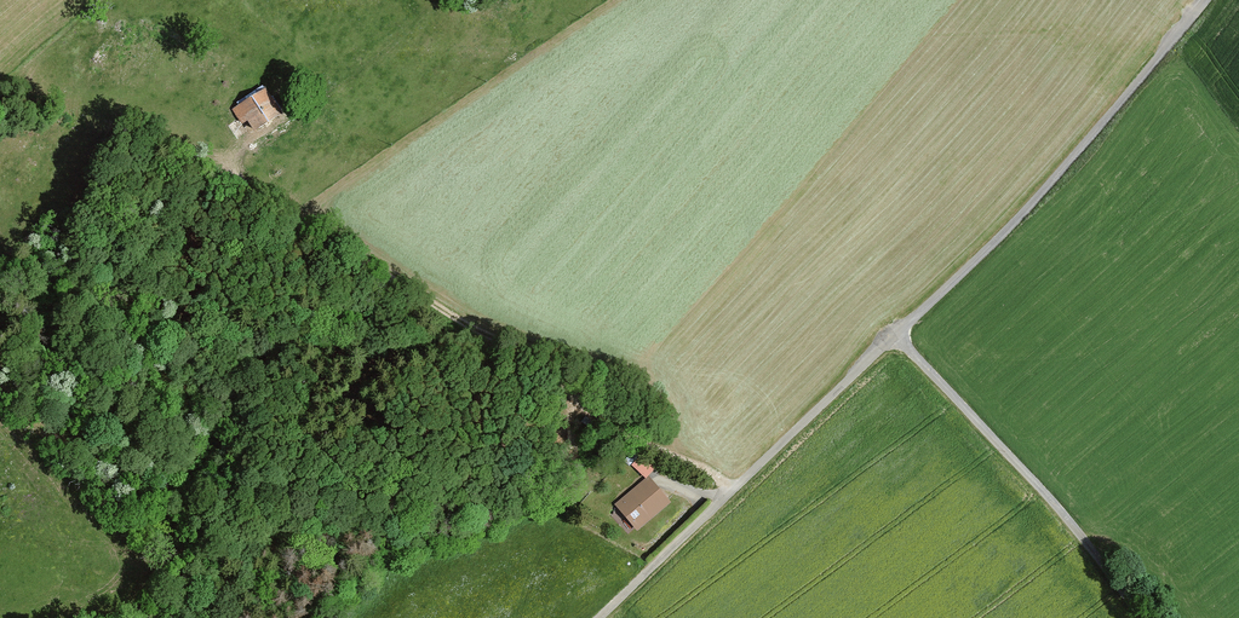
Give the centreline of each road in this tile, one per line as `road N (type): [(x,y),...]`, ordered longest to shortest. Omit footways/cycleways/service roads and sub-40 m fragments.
road 1 (track): [(1206,0),(1001,234),(601,617)]
road 2 (track): [(733,493),(715,476),(586,429),(456,322),(236,179),(214,157)]
road 3 (track): [(492,351),(410,361),(282,353),(227,324),(207,275),(192,272),(141,308)]
road 4 (unclassified): [(1141,617),(1086,541),(895,338)]

